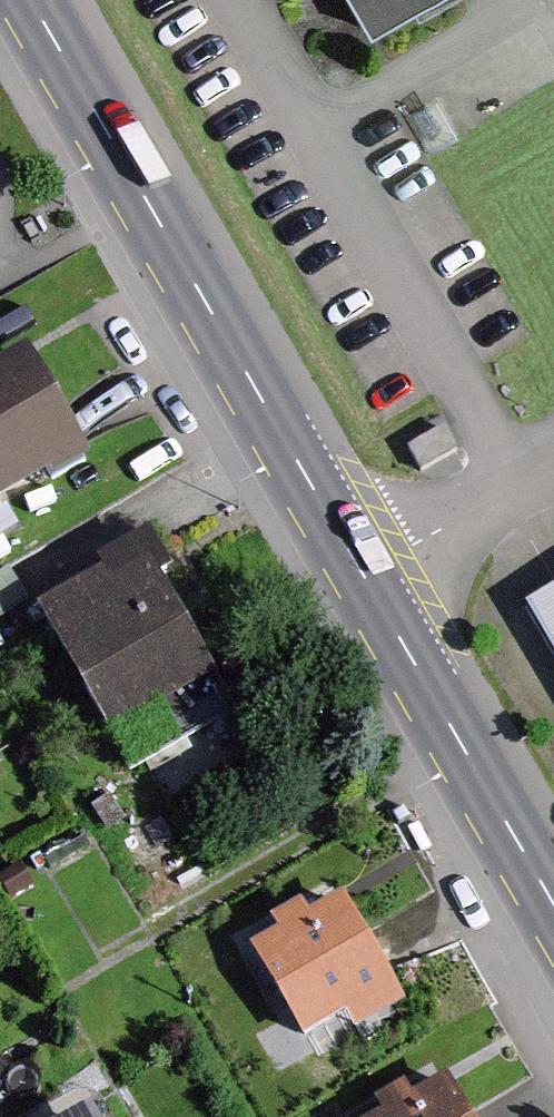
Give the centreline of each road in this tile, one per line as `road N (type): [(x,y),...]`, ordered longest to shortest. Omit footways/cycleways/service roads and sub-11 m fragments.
road 1 (primary): [(35,0),(376,584)]
road 2 (primary): [(376,584),(553,894)]
road 3 (residential): [(376,584),(553,482)]

